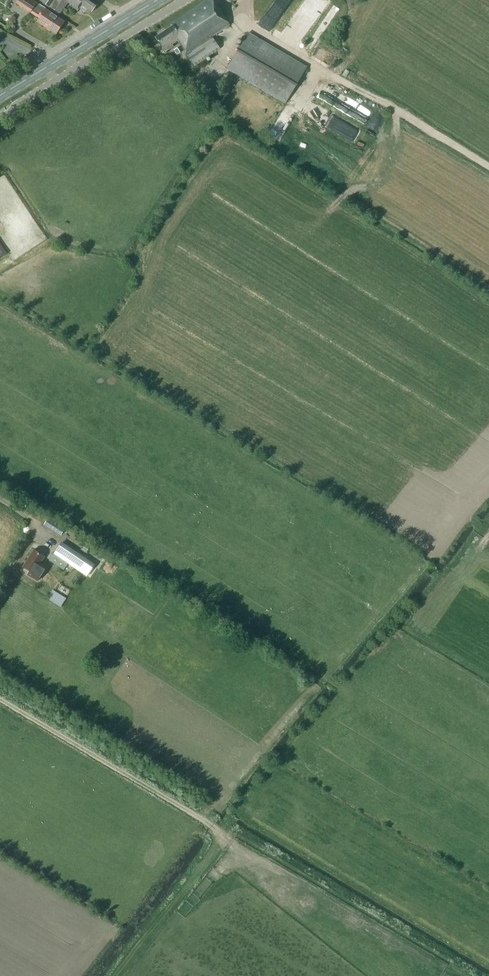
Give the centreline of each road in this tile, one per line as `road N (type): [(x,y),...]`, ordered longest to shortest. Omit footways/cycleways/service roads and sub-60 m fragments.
road 1 (track): [(226,833),(0,699)]
road 2 (unclassified): [(0,114),(183,0)]
road 3 (primary): [(0,95),(157,0)]

